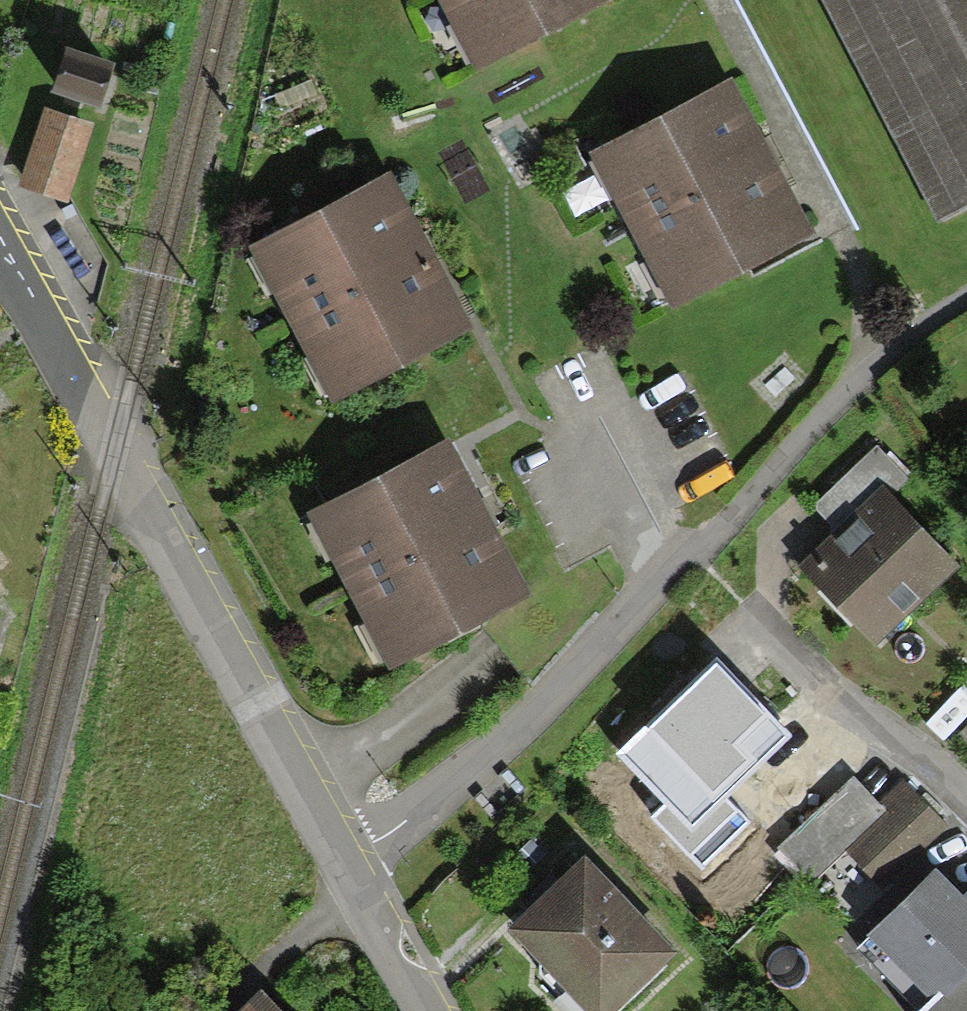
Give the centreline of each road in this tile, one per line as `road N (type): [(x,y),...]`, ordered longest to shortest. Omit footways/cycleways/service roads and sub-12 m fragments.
road 1 (residential): [(877,351),(578,673),(437,799),(347,861)]
road 2 (residential): [(0,265),(347,861)]
road 3 (residential): [(347,861),(433,1010)]

